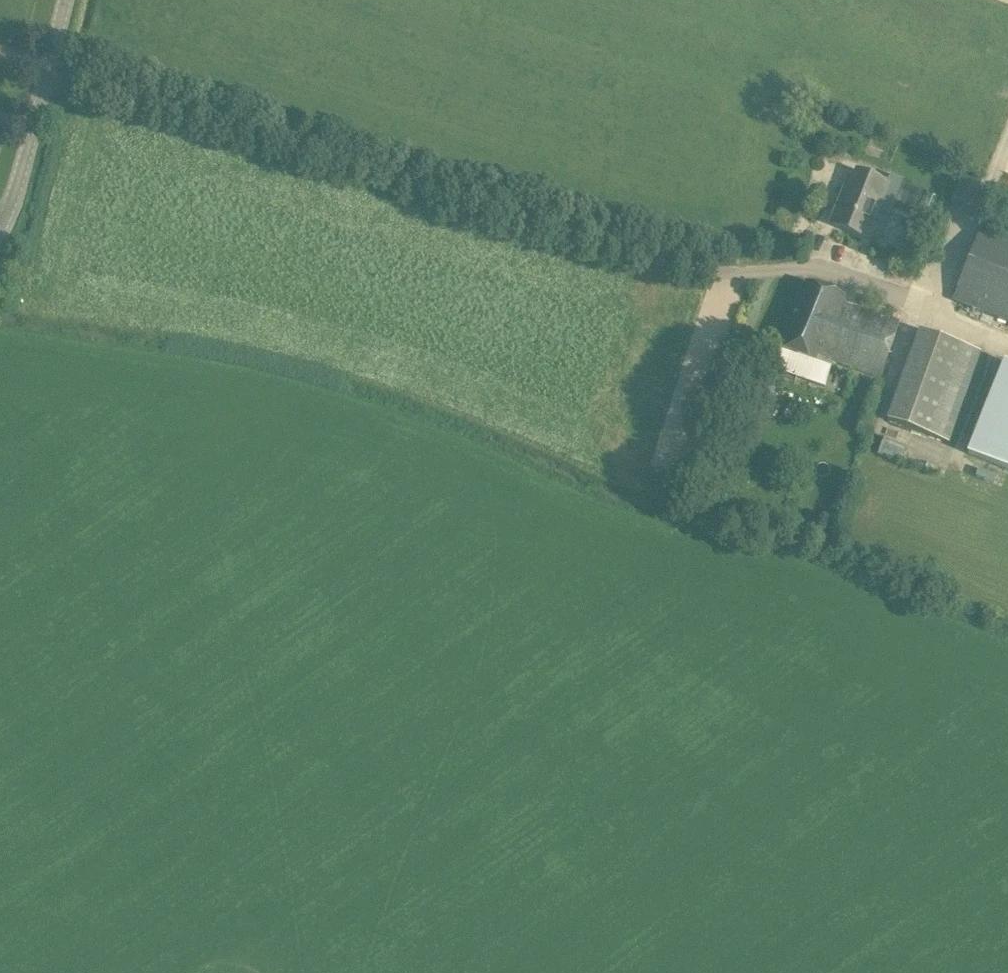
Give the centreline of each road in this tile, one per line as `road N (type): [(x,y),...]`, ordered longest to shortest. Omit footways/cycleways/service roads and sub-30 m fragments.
road 1 (tertiary): [(0,240),(21,186),(63,0)]

